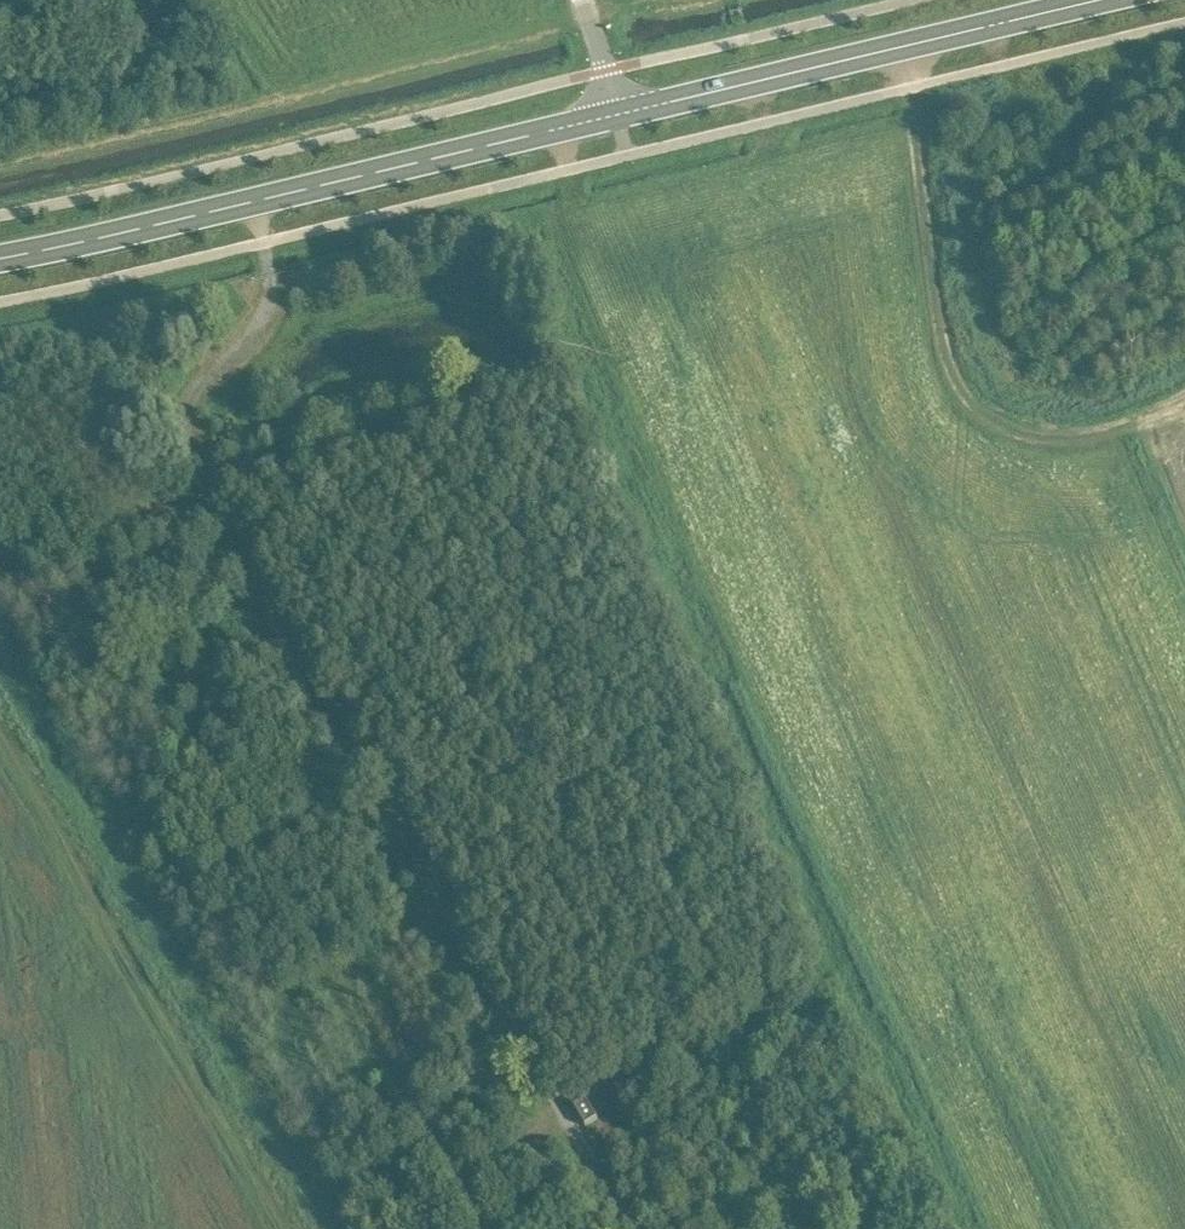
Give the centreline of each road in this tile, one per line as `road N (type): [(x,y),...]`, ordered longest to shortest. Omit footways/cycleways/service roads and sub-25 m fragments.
road 1 (secondary): [(0,260),(622,114)]
road 2 (track): [(0,732),(282,1228)]
road 3 (secondary): [(622,114),(1103,0)]
road 4 (unclassified): [(622,114),(579,0)]

